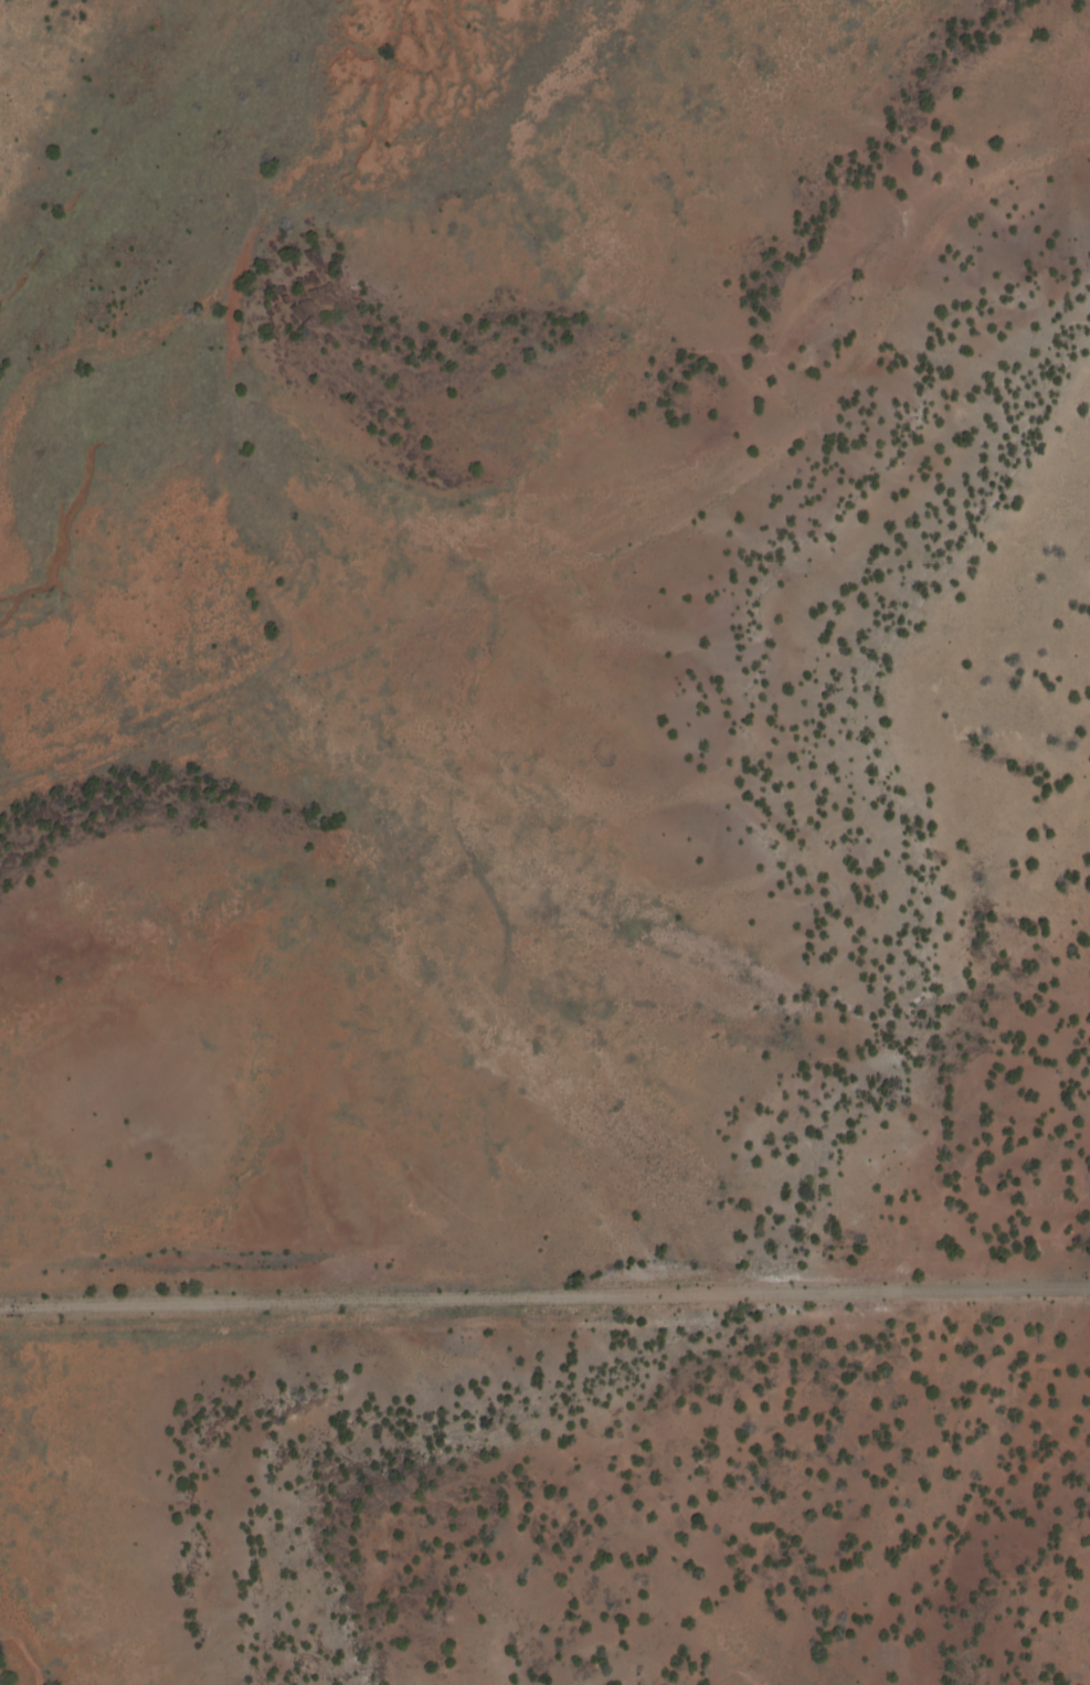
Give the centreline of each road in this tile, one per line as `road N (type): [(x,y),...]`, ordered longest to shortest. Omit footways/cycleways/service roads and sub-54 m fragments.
road 1 (track): [(0,1312),(1089,1289)]

